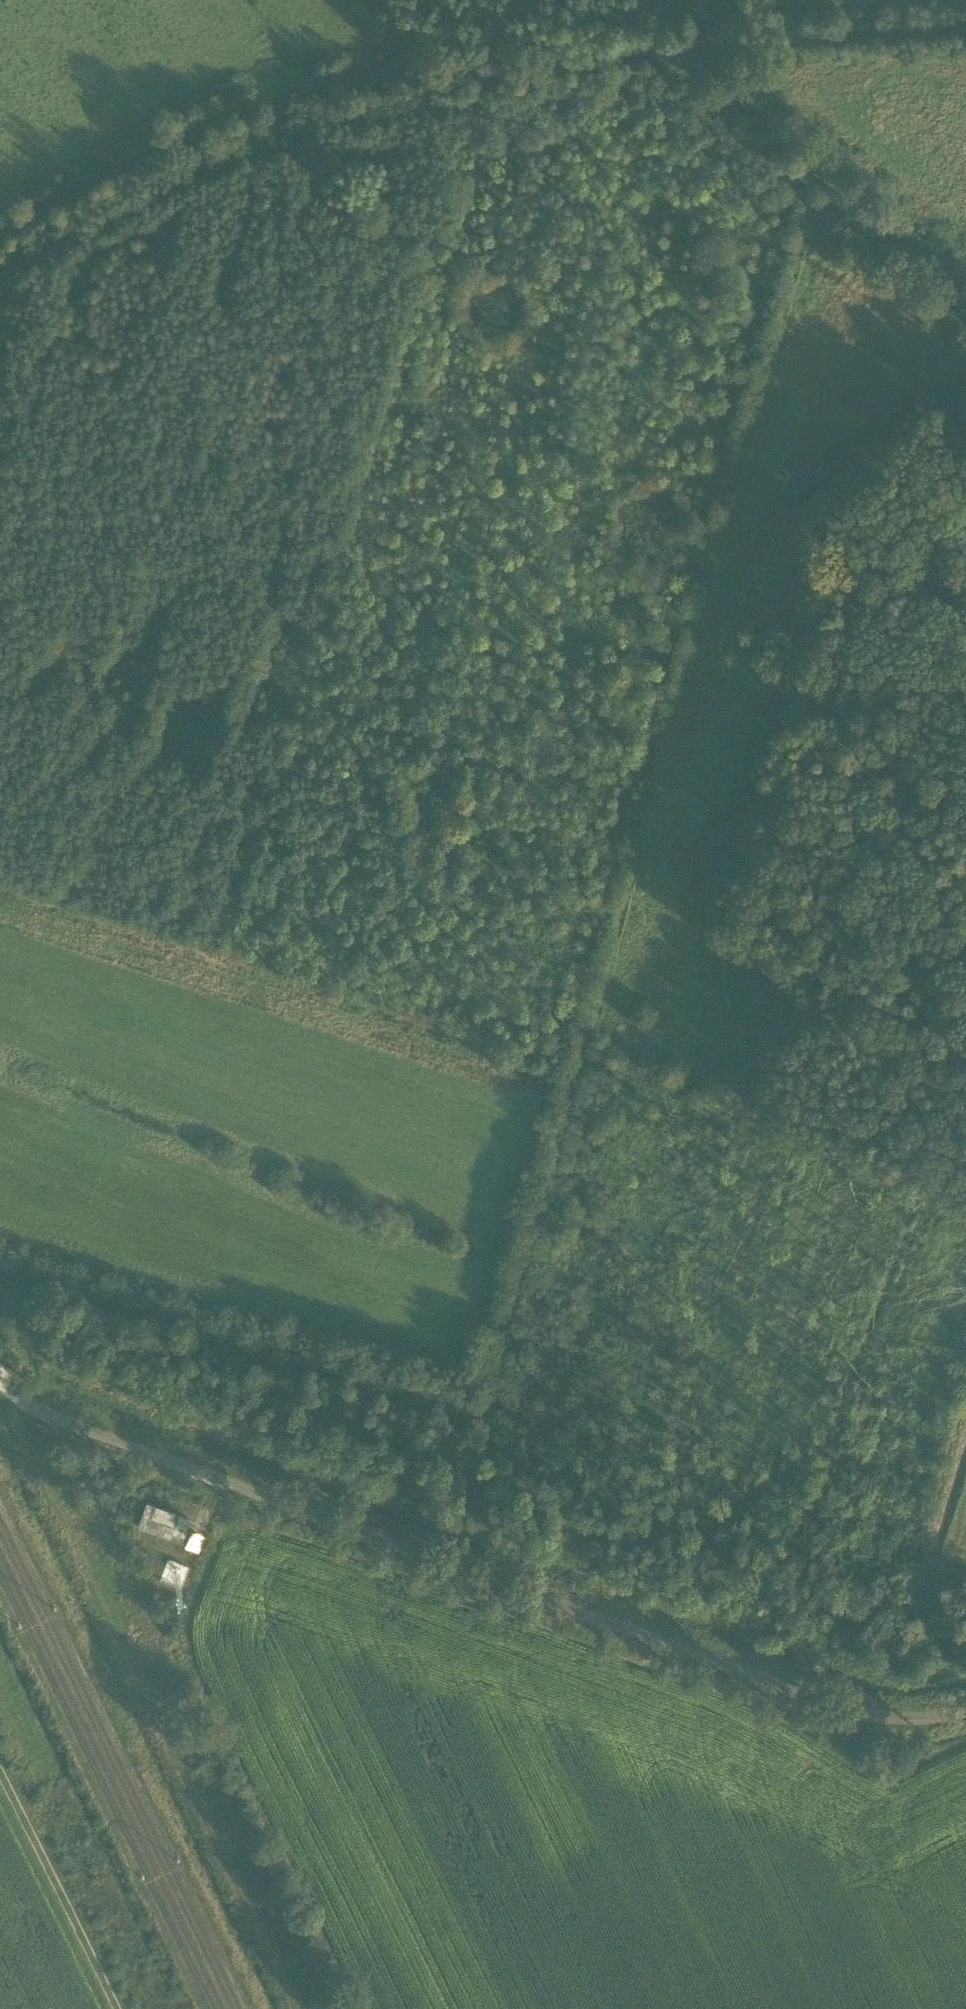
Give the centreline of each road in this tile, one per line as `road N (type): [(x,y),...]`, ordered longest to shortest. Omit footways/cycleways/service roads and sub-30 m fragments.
road 1 (track): [(965,1716),(872,1720),(94,1438),(31,1407),(0,1377)]
road 2 (track): [(31,1407),(24,1447),(298,2008)]
road 3 (track): [(0,1769),(118,2008)]
road 4 (track): [(707,47),(965,29)]

